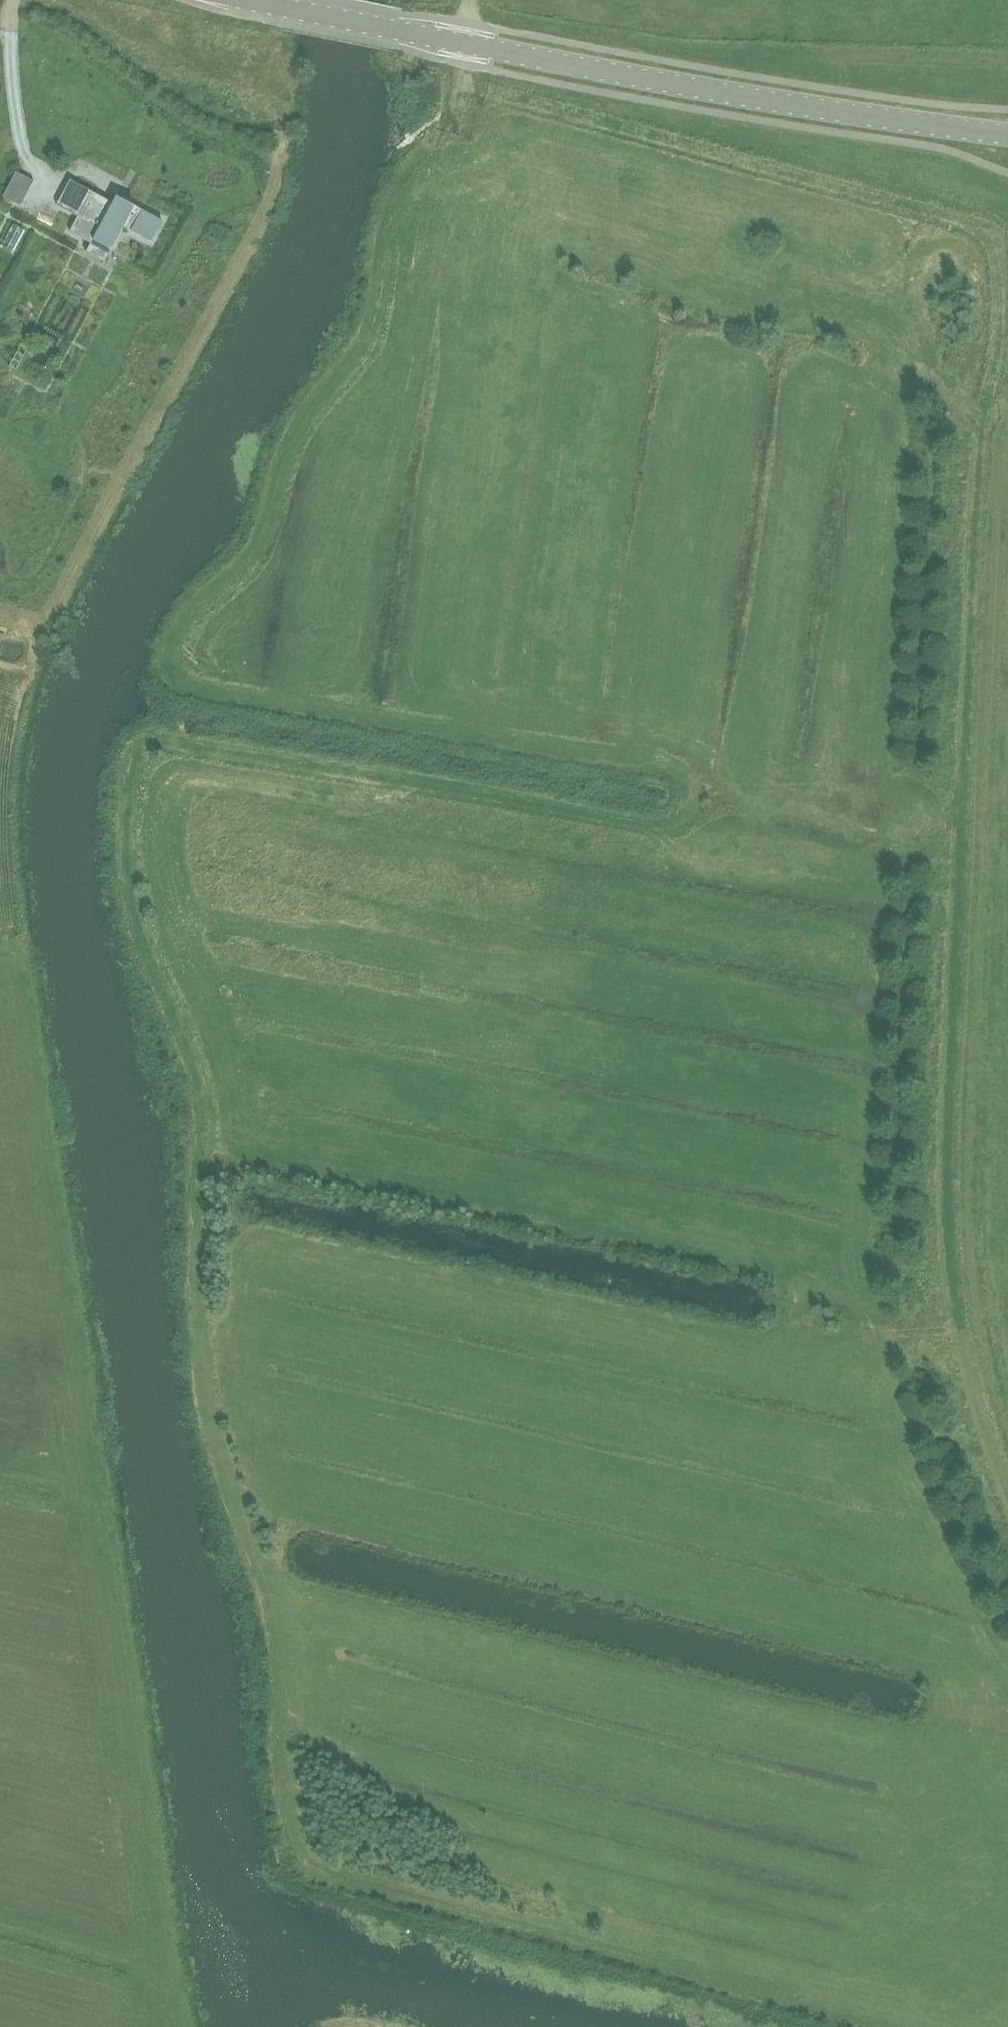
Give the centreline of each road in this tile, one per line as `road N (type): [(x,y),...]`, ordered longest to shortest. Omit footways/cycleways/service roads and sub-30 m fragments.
road 1 (tertiary): [(1007,135),(637,77),(244,0)]

